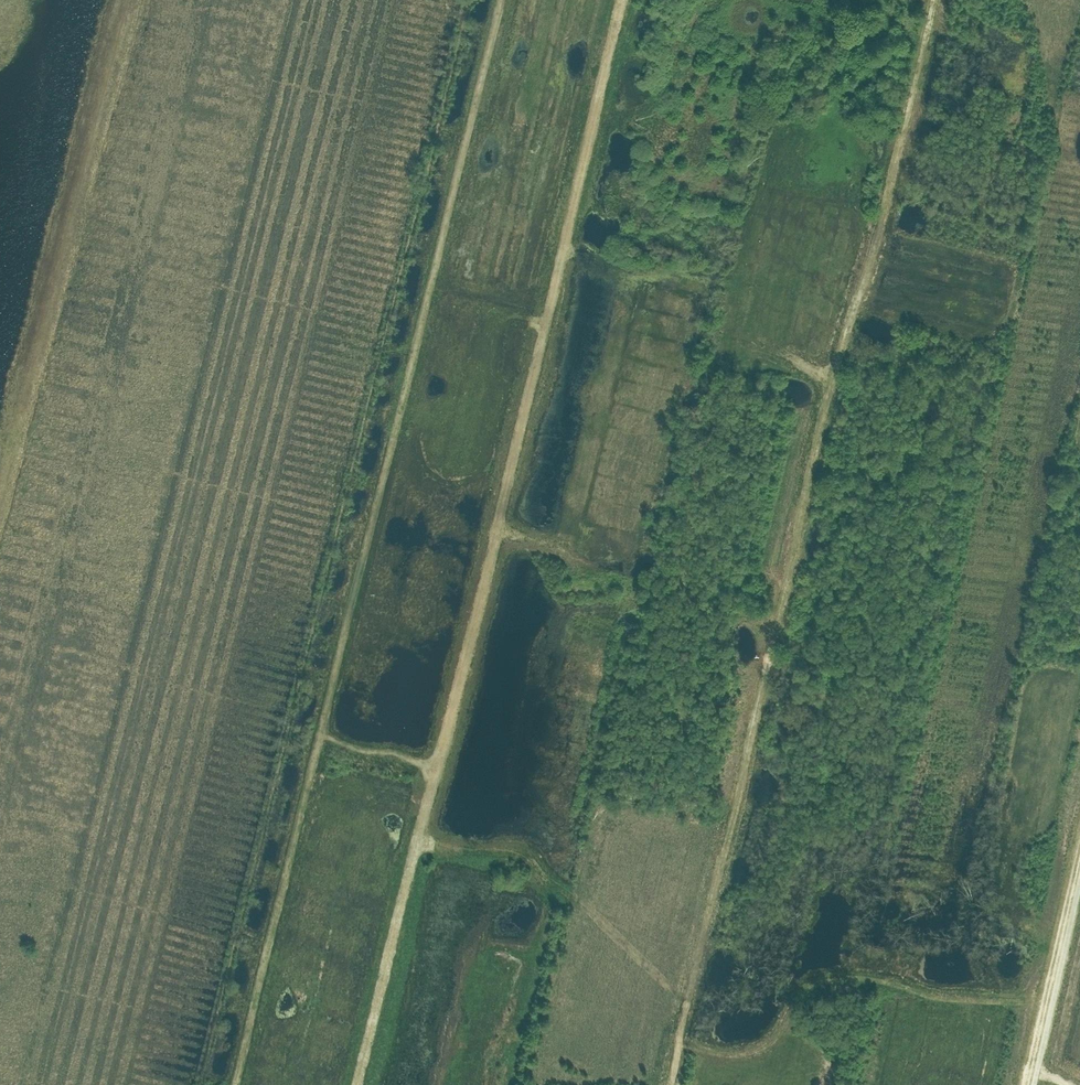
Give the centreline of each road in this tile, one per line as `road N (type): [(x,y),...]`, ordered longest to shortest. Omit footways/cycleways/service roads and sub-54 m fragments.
road 1 (track): [(1027,1073),(1079,840)]

